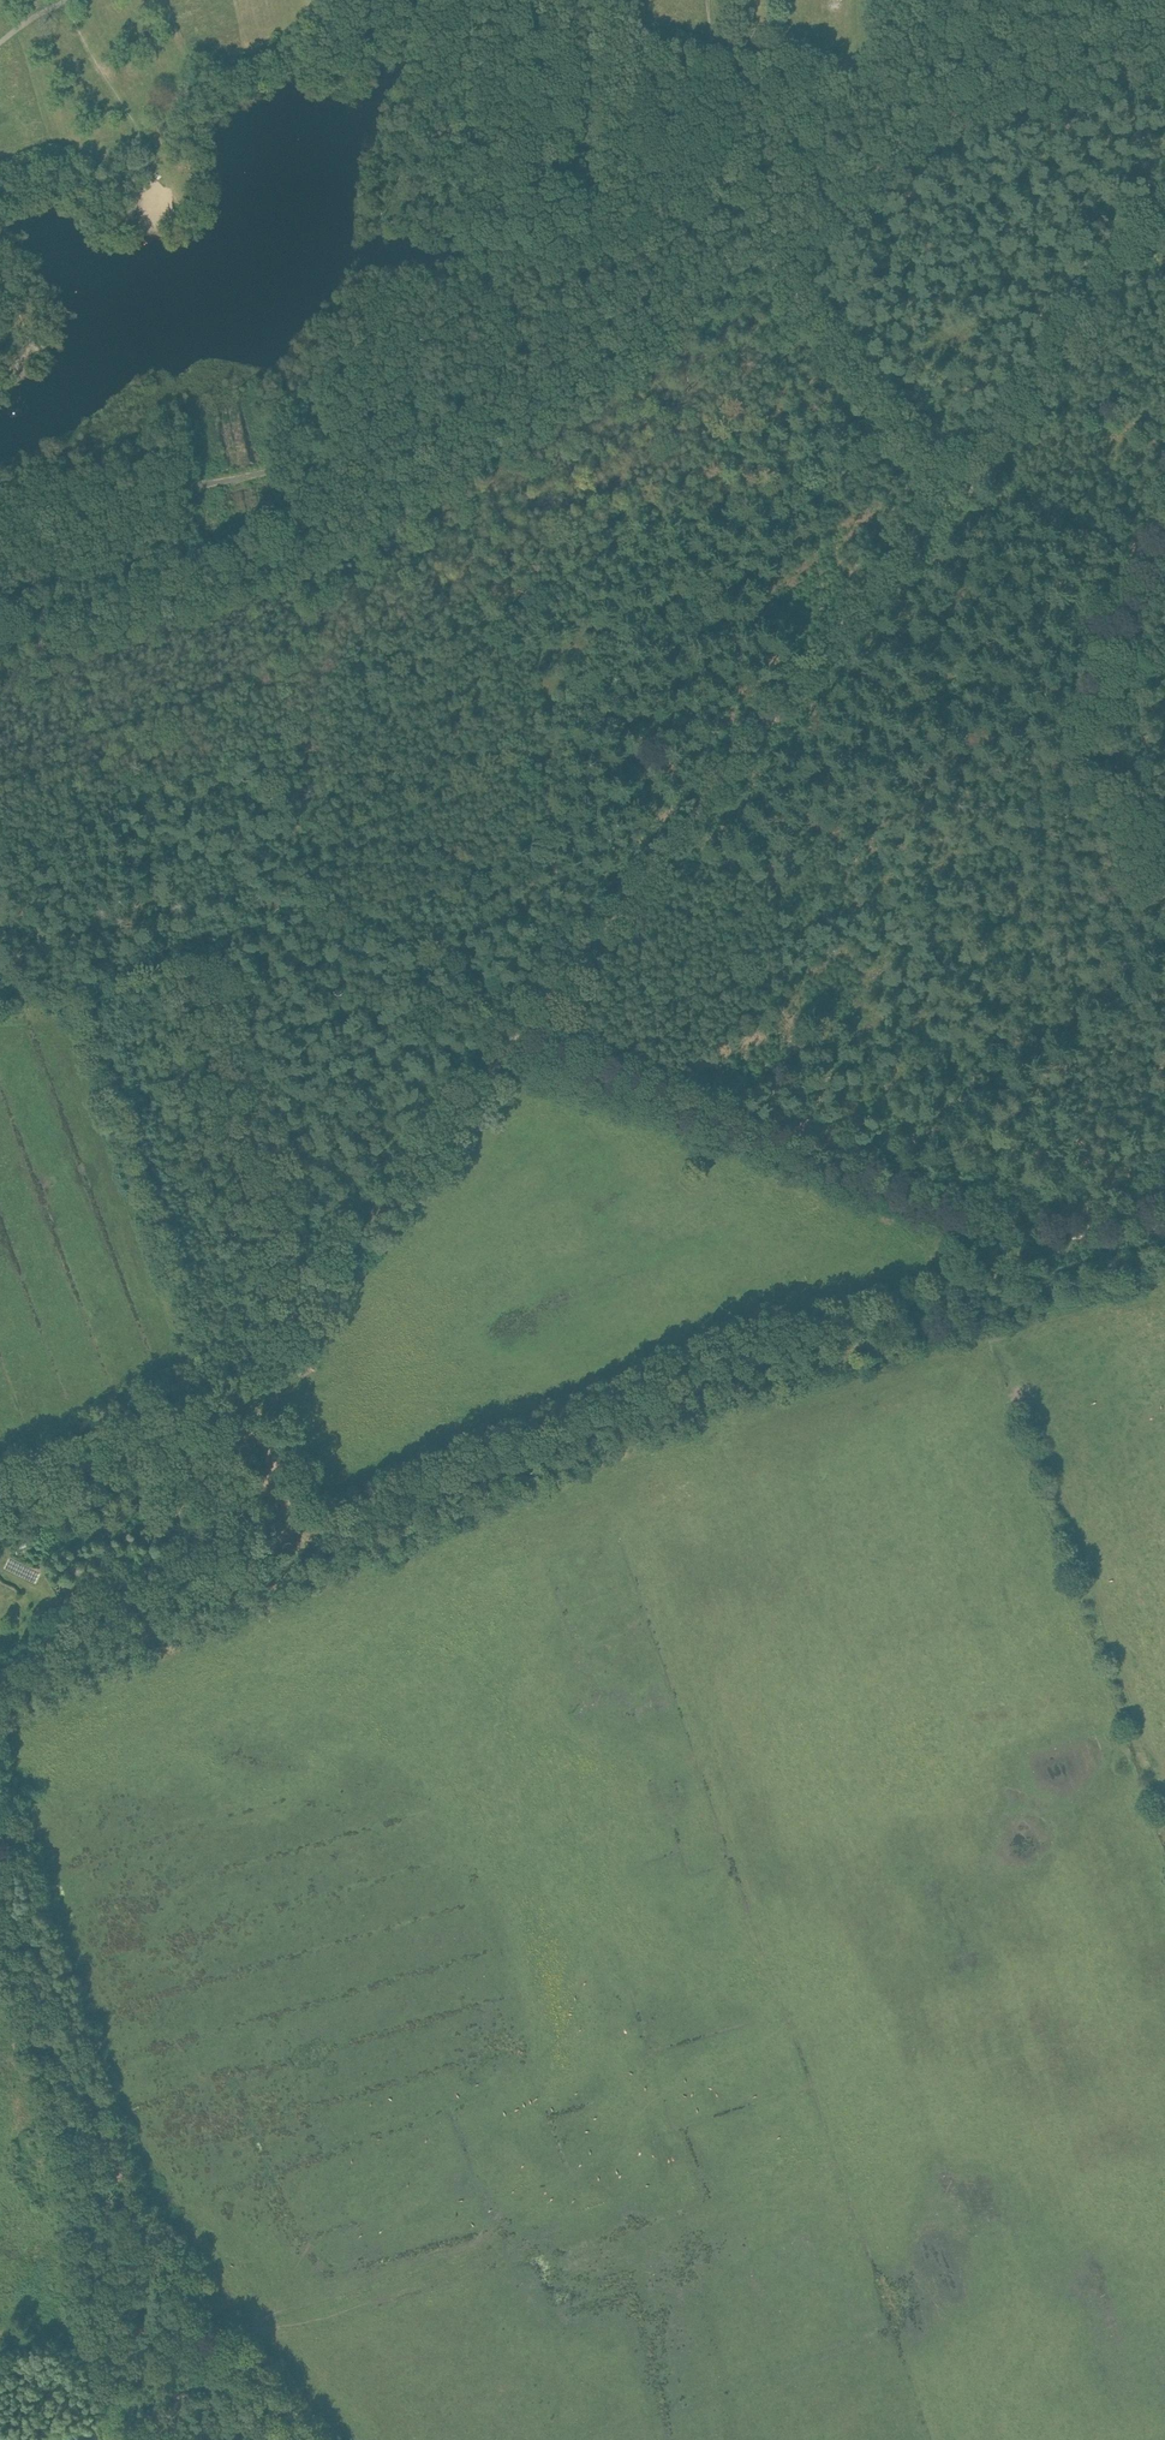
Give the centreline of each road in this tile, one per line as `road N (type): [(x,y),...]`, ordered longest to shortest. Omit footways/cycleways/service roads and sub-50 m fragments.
road 1 (track): [(1011,416),(515,1044)]
road 2 (track): [(0,1507),(177,1445),(228,1414),(515,1044)]
road 3 (track): [(515,1044),(999,1240),(1053,1241),(1164,1217)]
road 4 (track): [(756,247),(815,340),(903,451),(938,478),(1016,500),(1091,538),(1126,581)]
road 5 (track): [(1126,581),(1153,480),(1146,423),(1126,400),(1109,396),(1011,416)]
road 6 (track): [(1164,874),(1130,812),(1102,696),(1126,581)]
road 7 (track): [(1011,416),(1164,225)]

